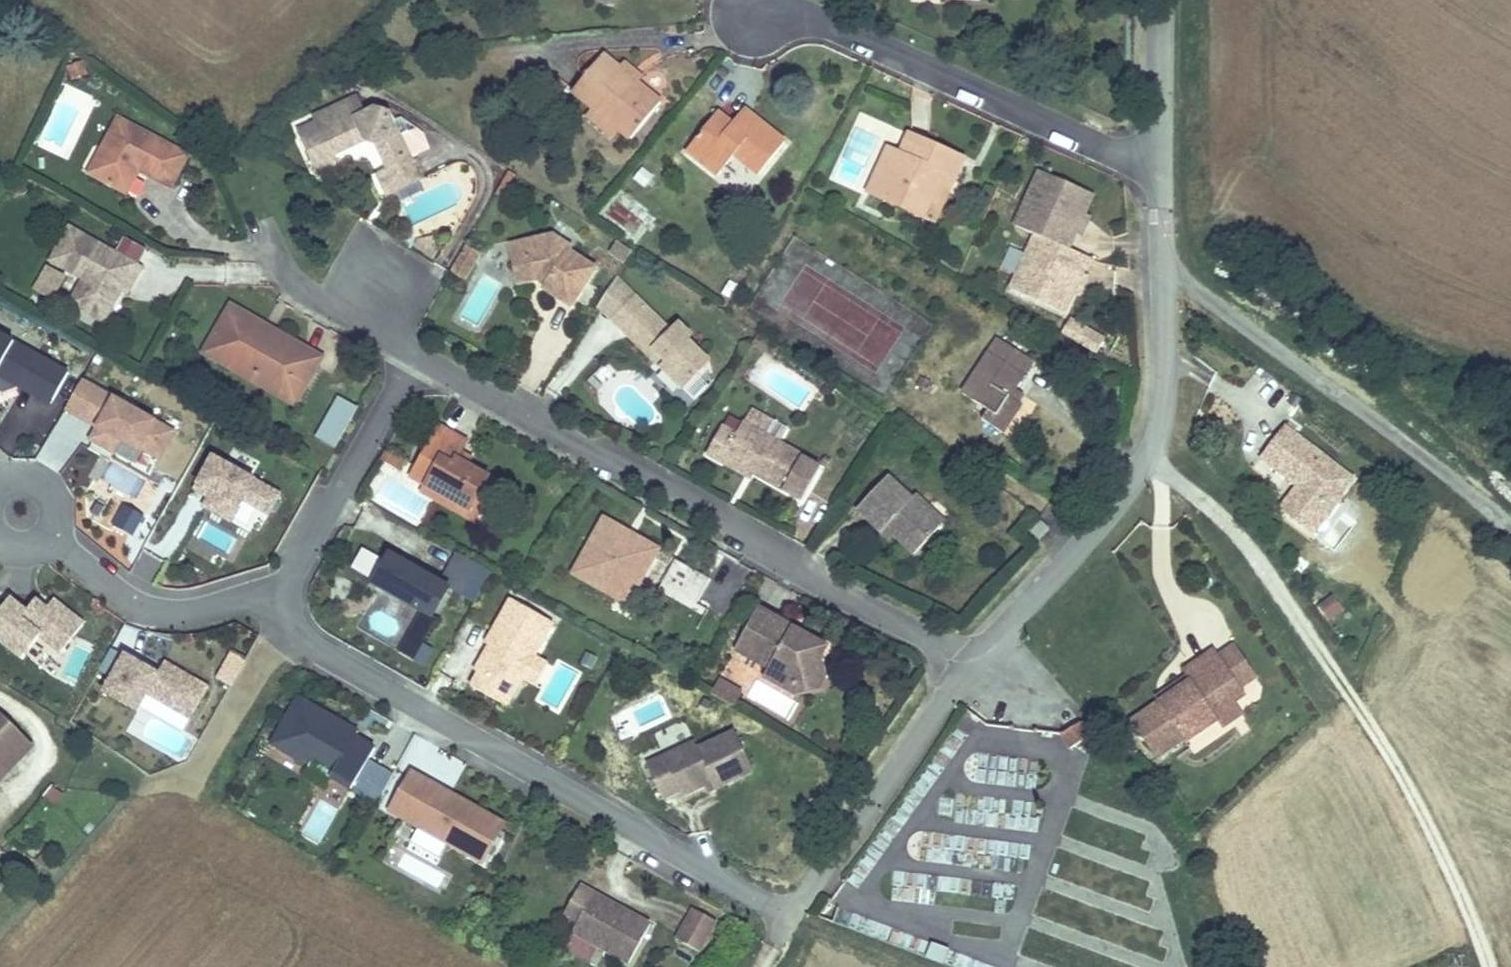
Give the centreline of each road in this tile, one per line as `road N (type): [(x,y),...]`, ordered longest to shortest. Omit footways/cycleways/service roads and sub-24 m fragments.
road 1 (residential): [(973,665),(410,350)]
road 2 (residential): [(288,592),(288,626),(314,653),(792,918)]
road 3 (residential): [(1157,161),(1158,433),(1133,484),(973,665)]
road 4 (residential): [(1157,161),(1122,159),(833,29),(751,15)]
road 5 (residential): [(973,665),(792,918)]
road 6 (residential): [(288,592),(157,619),(103,591),(16,519)]
road 7 (residential): [(410,350),(288,592)]
road 8 (residential): [(410,350),(320,301),(270,245)]
road 9 (residential): [(0,695),(35,716),(58,748),(7,828)]
road 10 (residential): [(1159,0),(1157,161)]

